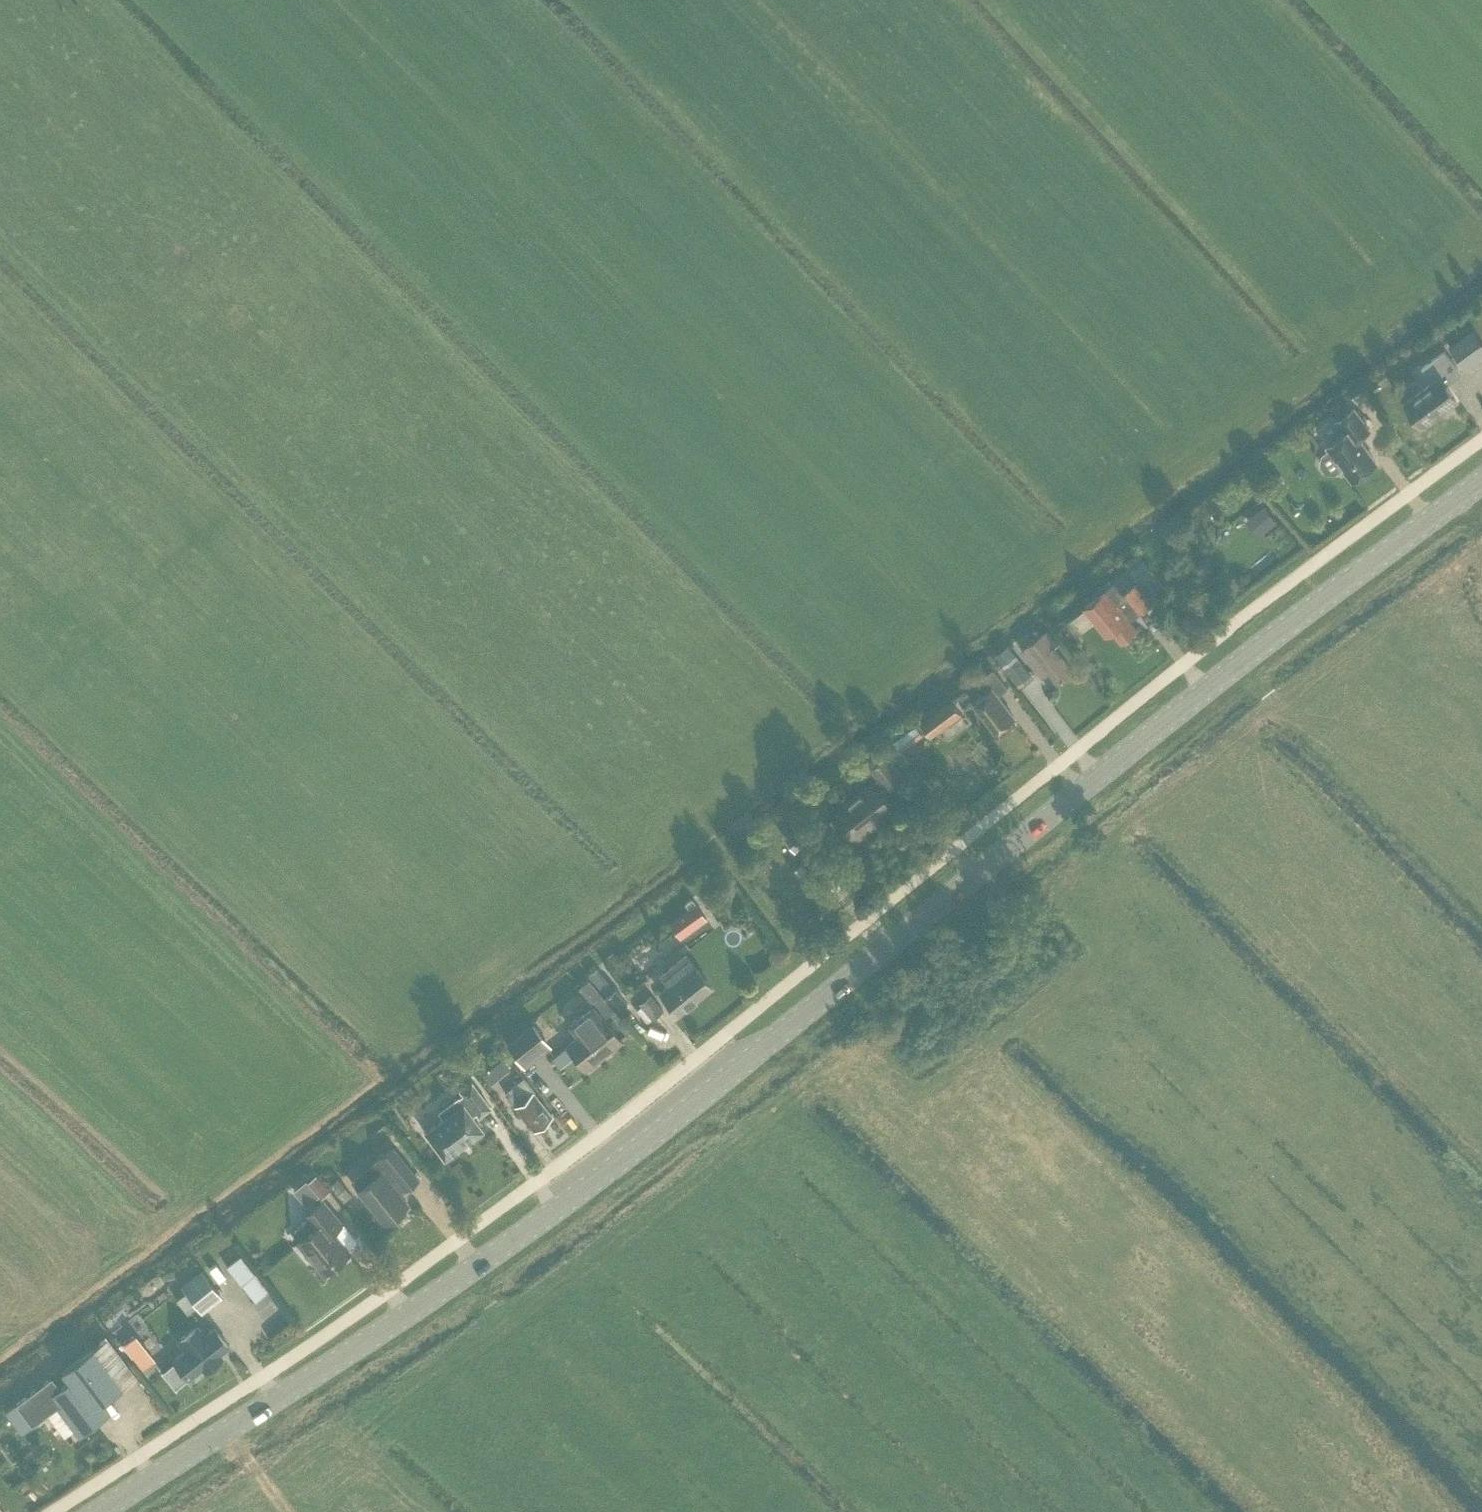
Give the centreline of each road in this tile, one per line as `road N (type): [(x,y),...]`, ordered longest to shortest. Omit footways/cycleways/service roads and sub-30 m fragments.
road 1 (secondary): [(97,1511),(426,1299),(632,1150),(1264,642),(1481,480)]

